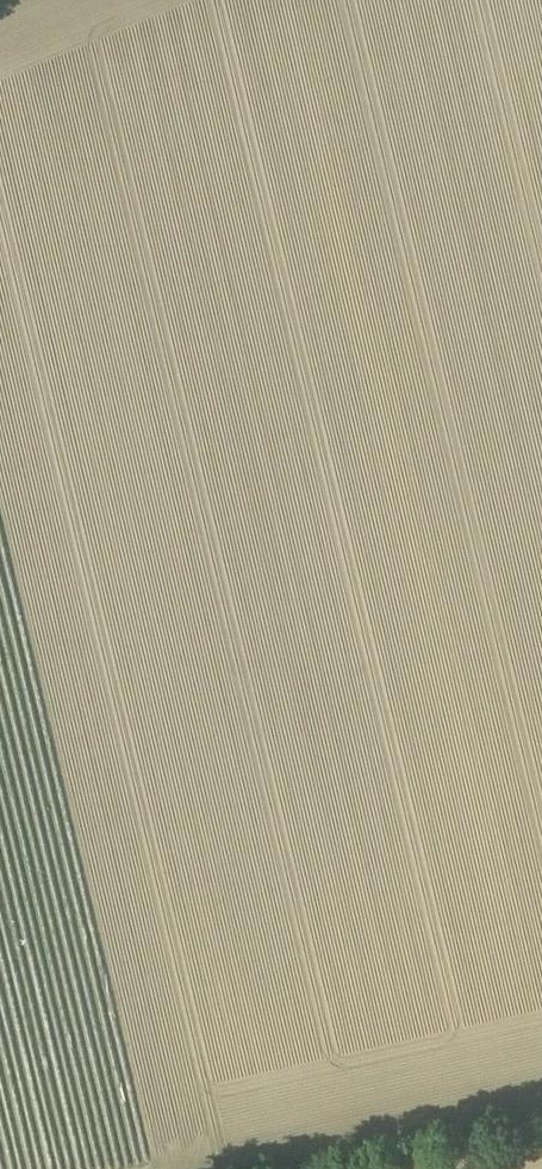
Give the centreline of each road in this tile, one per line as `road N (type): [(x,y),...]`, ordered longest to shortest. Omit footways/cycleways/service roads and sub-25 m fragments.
road 1 (track): [(404,1168),(541,1138)]

